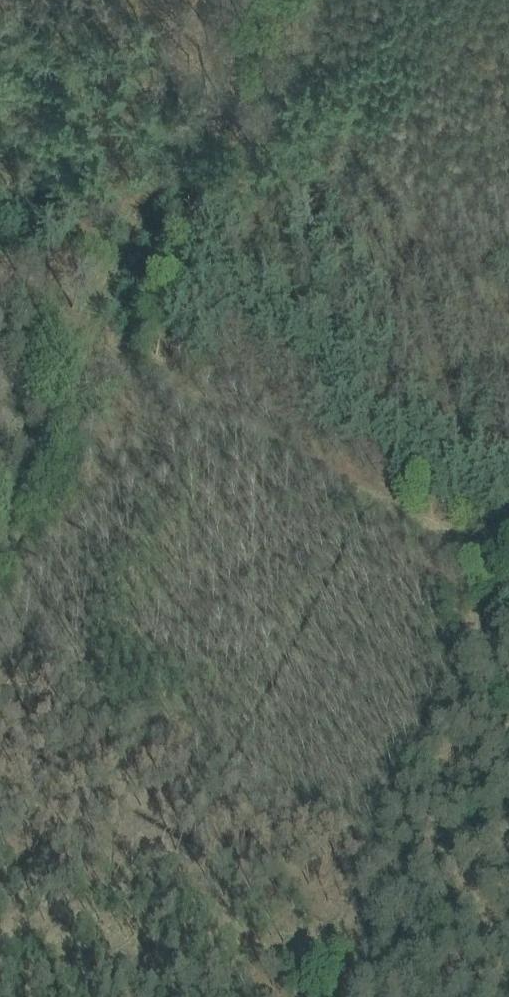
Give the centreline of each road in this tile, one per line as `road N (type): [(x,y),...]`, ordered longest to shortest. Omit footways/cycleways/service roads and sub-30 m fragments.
road 1 (track): [(264,0),(98,338)]

